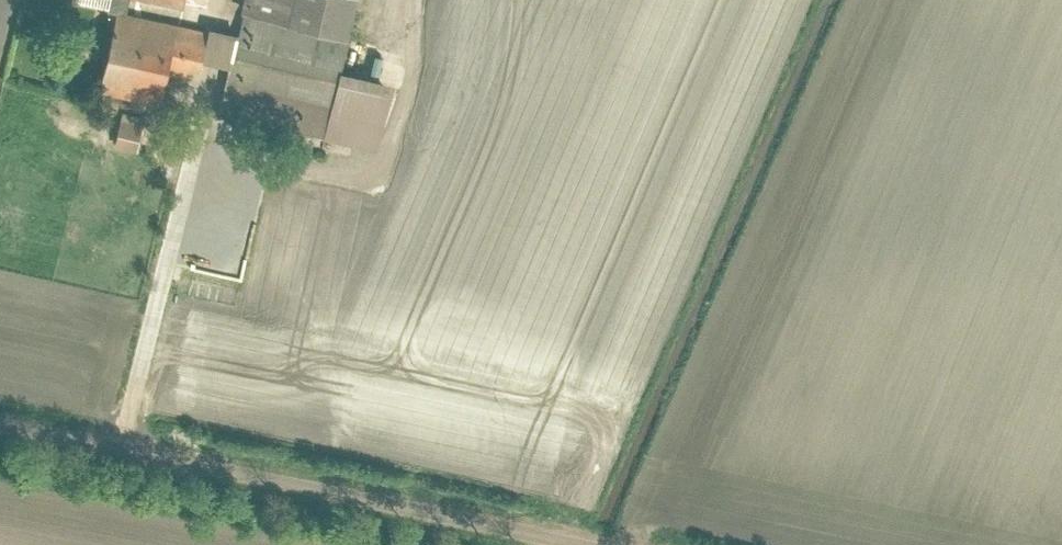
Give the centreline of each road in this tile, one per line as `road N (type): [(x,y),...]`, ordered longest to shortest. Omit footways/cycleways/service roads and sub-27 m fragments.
road 1 (unclassified): [(640,544),(0,415)]

